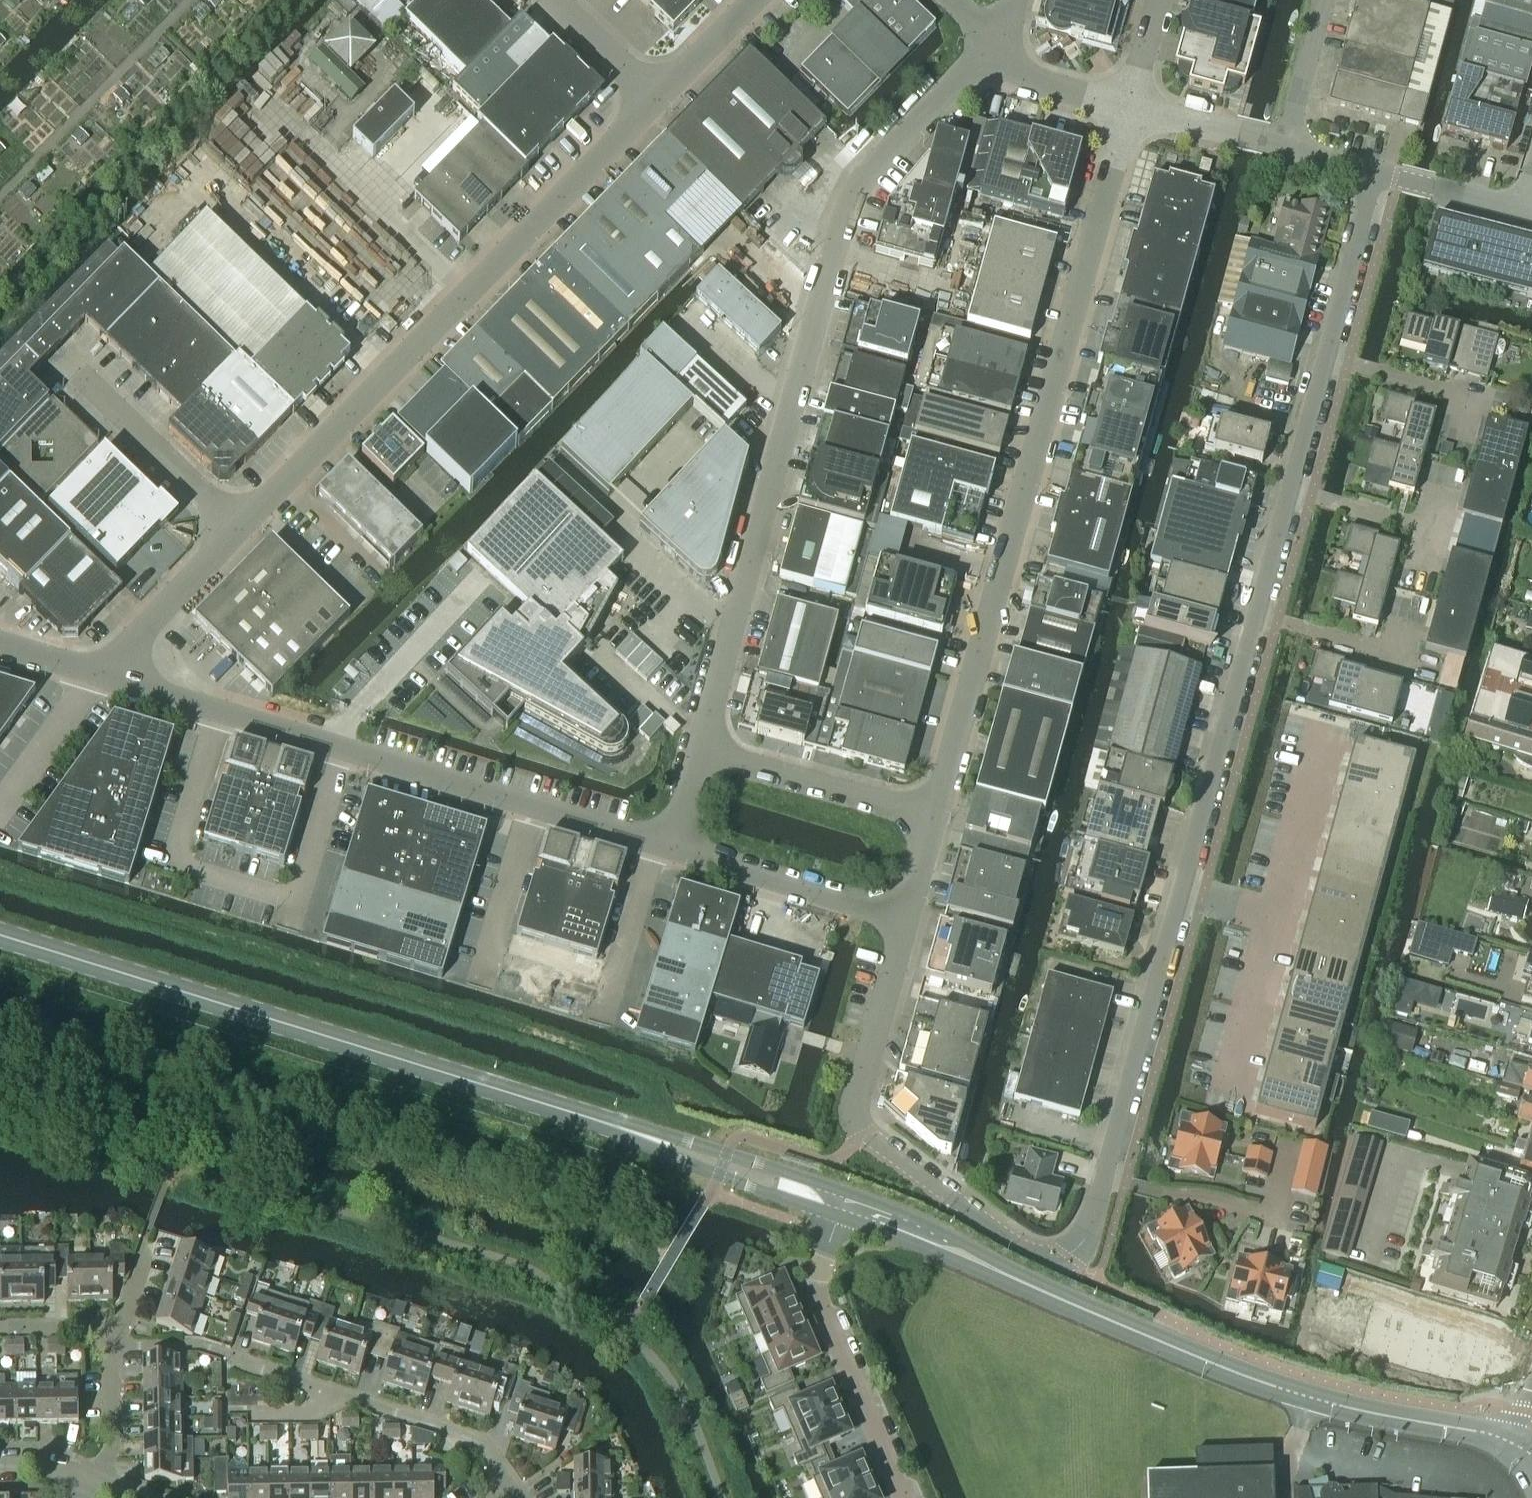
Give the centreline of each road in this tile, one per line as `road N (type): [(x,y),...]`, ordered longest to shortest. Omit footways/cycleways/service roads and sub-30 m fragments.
road 1 (secondary): [(843,1209),(586,1116),(0,935)]
road 2 (unclassified): [(704,750),(872,167),(996,42)]
road 3 (unclassified): [(940,822),(1129,107)]
road 4 (unclassified): [(1074,1250),(1100,1201),(1253,617)]
road 5 (unclassified): [(674,852),(97,672)]
road 6 (unclassified): [(240,526),(661,99)]
road 7 (secondary): [(951,1247),(1308,1402),(1514,1444)]
road 8 (unclassified): [(1074,1250),(1042,1254),(1000,1234),(858,1119),(856,1100),(911,927)]
road 9 (residential): [(900,1497),(818,1301),(826,1247)]
road 10 (unclassified): [(911,927),(674,852)]
road 11 (unclassified): [(940,822),(704,750)]
road 12 (residential): [(338,1394),(198,1346),(112,1348)]
road 13 (unclassified): [(240,526),(79,375)]
road 14 (unclassified): [(1460,454),(1476,396),(1325,355)]
road 15 (residential): [(516,1483),(485,1443),(338,1394)]
road 16 (unclassified): [(97,672),(240,526)]
road 17 (unclassified): [(1325,355),(1376,172)]
road 18 (unclassified): [(1412,625),(1402,658),(1253,617)]
road 19 (unclassified): [(1283,145),(1129,107)]
road 20 (unclassified): [(1129,107),(1043,86),(996,42)]
road 21 (unclassified): [(1523,206),(1376,172)]
road 22 (unclassified): [(1283,145),(1324,0)]
road 23 (residential): [(111,1496),(112,1348)]
road 24 (unclassified): [(1430,529),(1288,491)]
road 25 (unclassified): [(1288,491),(1325,355)]
road 26 (unclassified): [(661,99),(564,0)]
road 27 (unclassified): [(661,99),(755,0)]
road 28 (unclassified): [(1253,617),(1288,491)]

